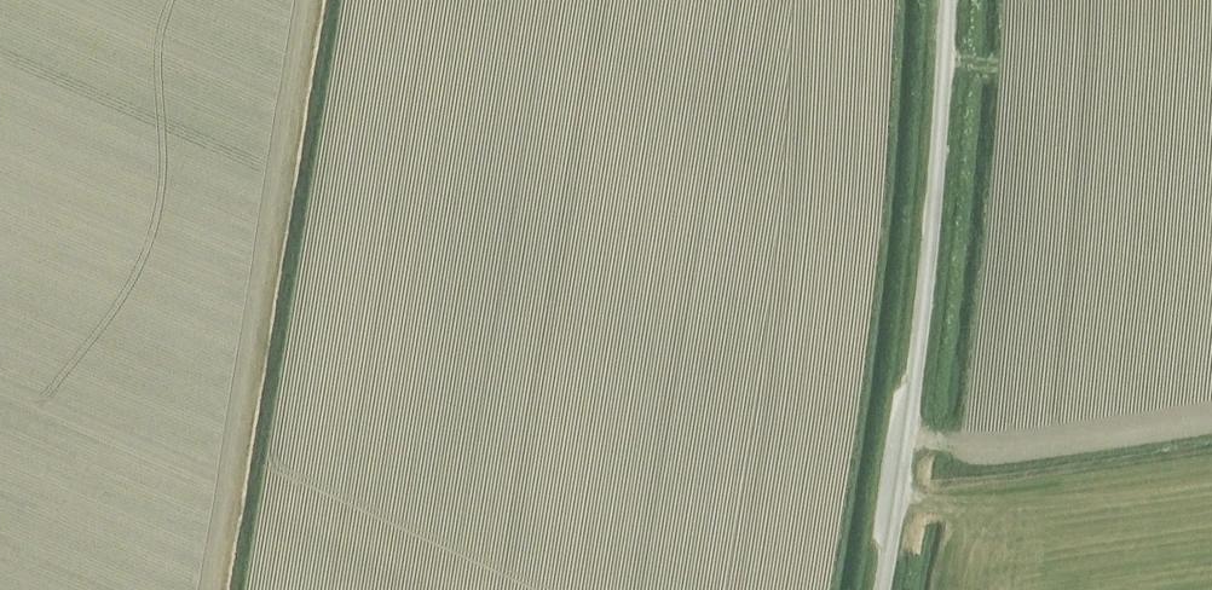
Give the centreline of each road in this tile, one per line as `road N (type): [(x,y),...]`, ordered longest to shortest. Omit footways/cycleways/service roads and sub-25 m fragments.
road 1 (unclassified): [(885,589),(936,232),(952,0)]

